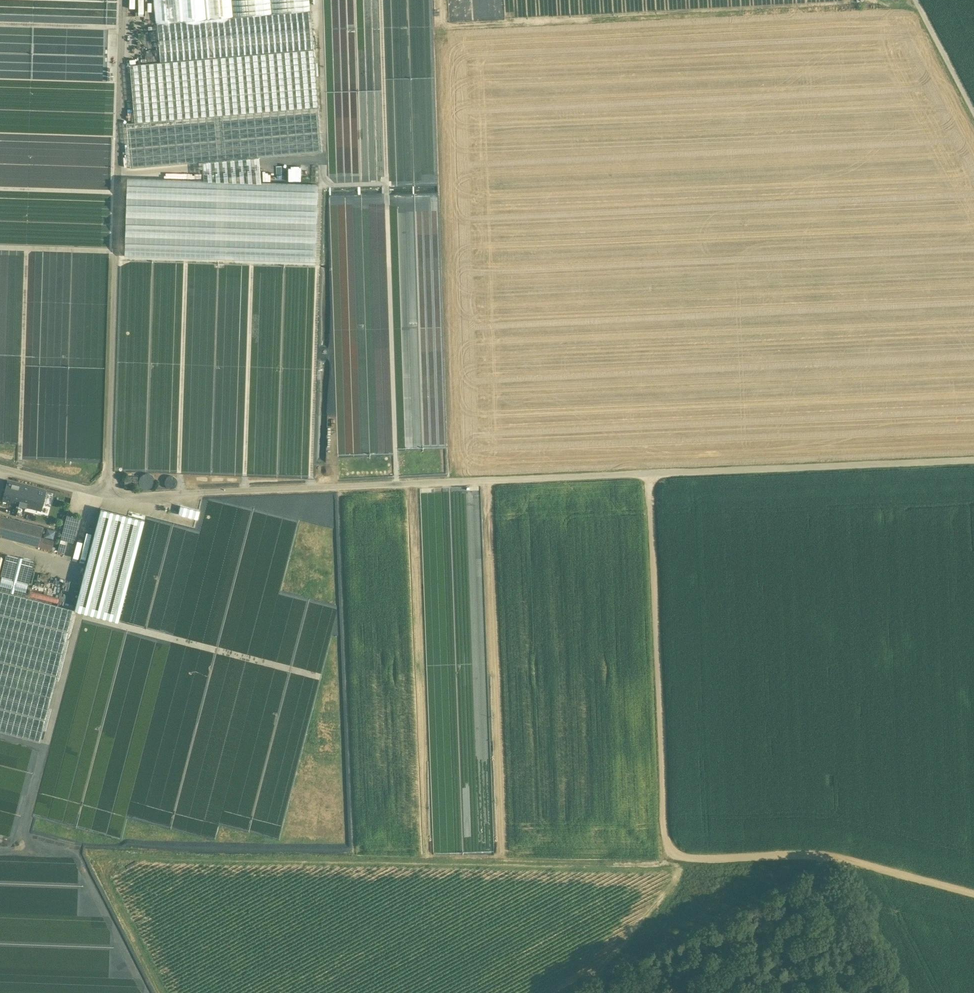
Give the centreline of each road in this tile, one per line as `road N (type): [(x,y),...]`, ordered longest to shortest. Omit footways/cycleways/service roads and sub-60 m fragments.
road 1 (track): [(648,473),(666,855),(837,858)]
road 2 (track): [(106,497),(648,473)]
road 3 (track): [(106,497),(125,0)]
road 4 (track): [(648,473),(973,460)]
road 5 (track): [(577,992),(831,868),(837,858)]
road 6 (track): [(837,858),(973,894)]
road 7 (track): [(973,110),(916,0)]

